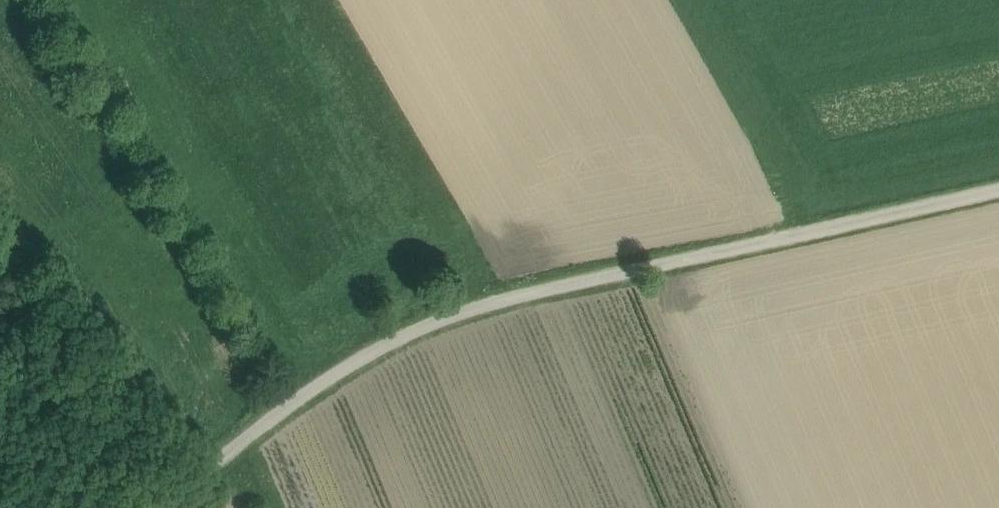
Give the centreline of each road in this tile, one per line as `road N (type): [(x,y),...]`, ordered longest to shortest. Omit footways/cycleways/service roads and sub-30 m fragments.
road 1 (unclassified): [(158,507),(311,389),(434,323),(527,293),(998,191)]

